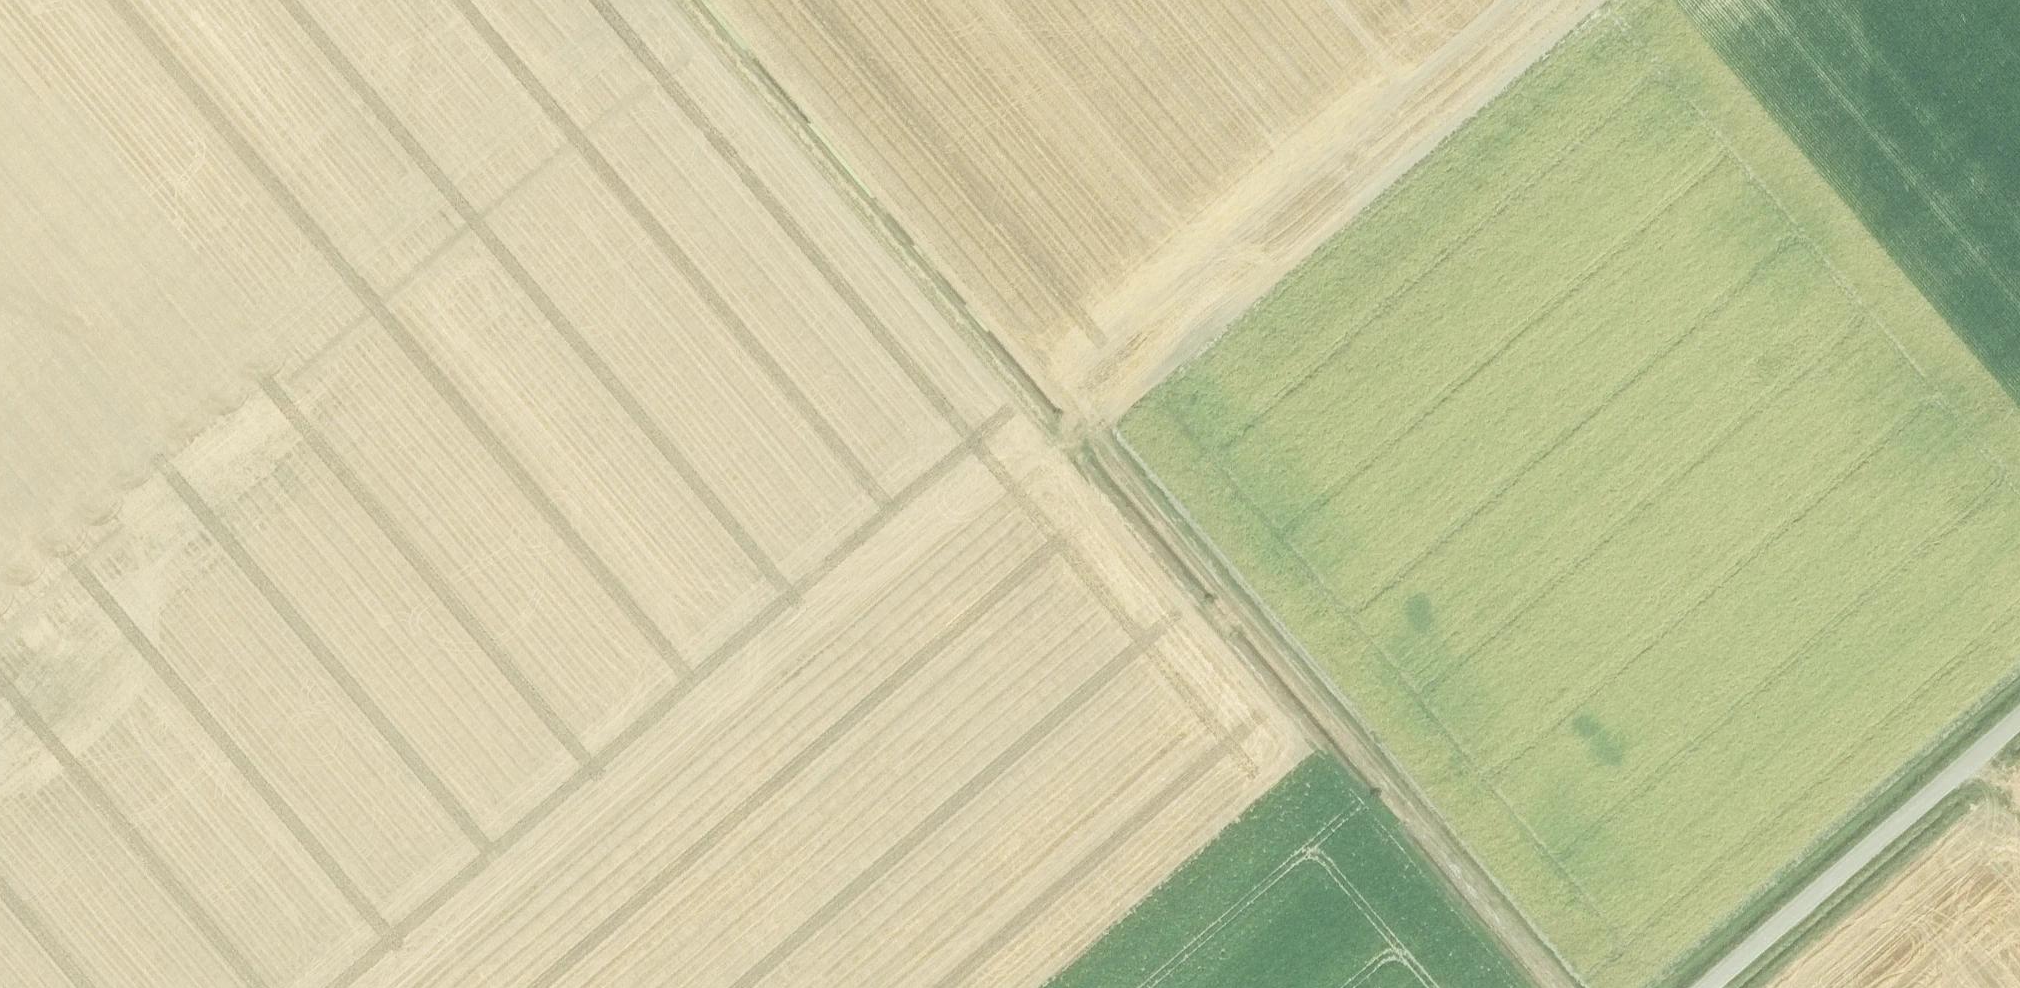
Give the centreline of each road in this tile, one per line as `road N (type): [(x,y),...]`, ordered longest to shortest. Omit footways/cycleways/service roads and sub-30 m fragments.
road 1 (unclassified): [(1707,987),(2019,717)]

